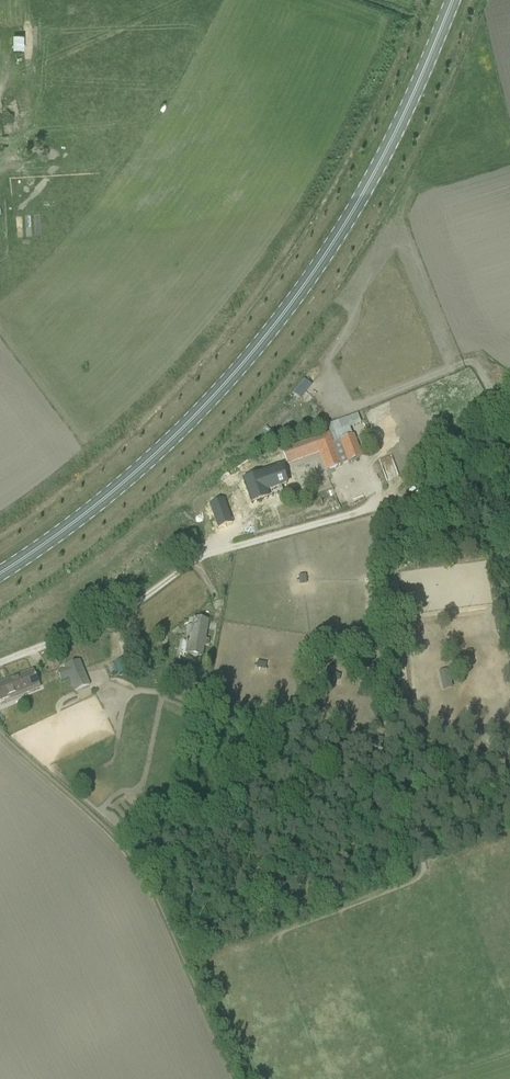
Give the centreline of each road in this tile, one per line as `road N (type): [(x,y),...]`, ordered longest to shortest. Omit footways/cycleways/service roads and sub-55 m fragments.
road 1 (primary): [(0,573),(138,470),(268,332),(381,161),(453,0)]
road 2 (track): [(509,389),(487,416),(375,500),(192,560),(101,623),(0,663)]

